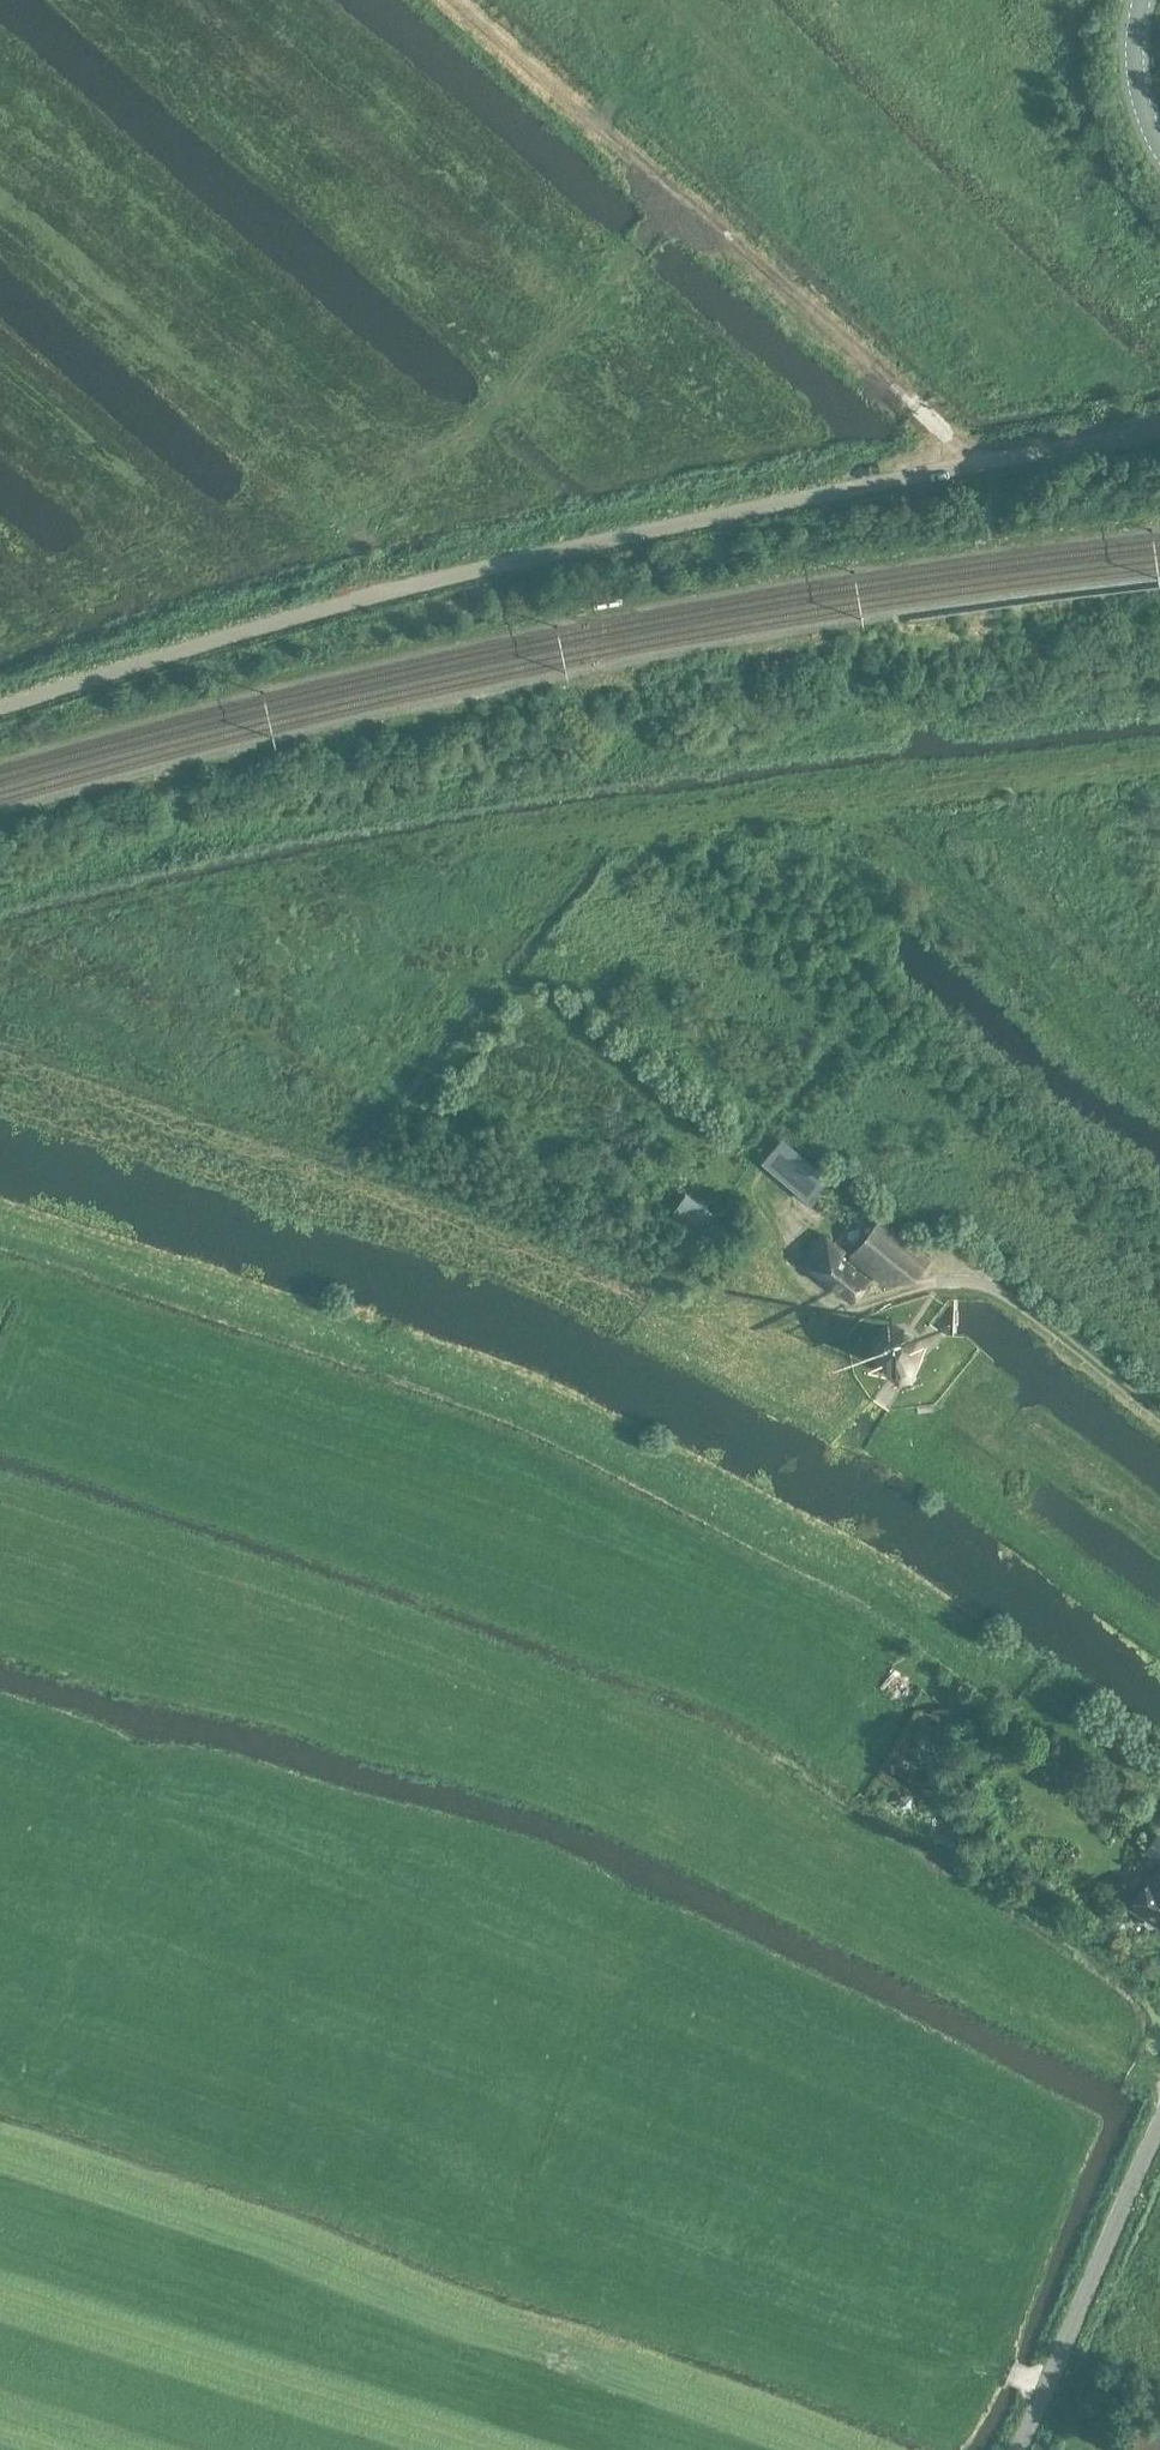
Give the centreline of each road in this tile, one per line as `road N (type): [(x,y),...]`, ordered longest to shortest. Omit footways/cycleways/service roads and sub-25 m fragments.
road 1 (track): [(969,461),(468,0)]
road 2 (track): [(680,190),(605,270),(500,409),(355,525),(365,597)]
road 3 (unclassified): [(1022,2449),(1159,2123)]
road 4 (unclassified): [(1142,0),(1140,97),(1159,145)]

